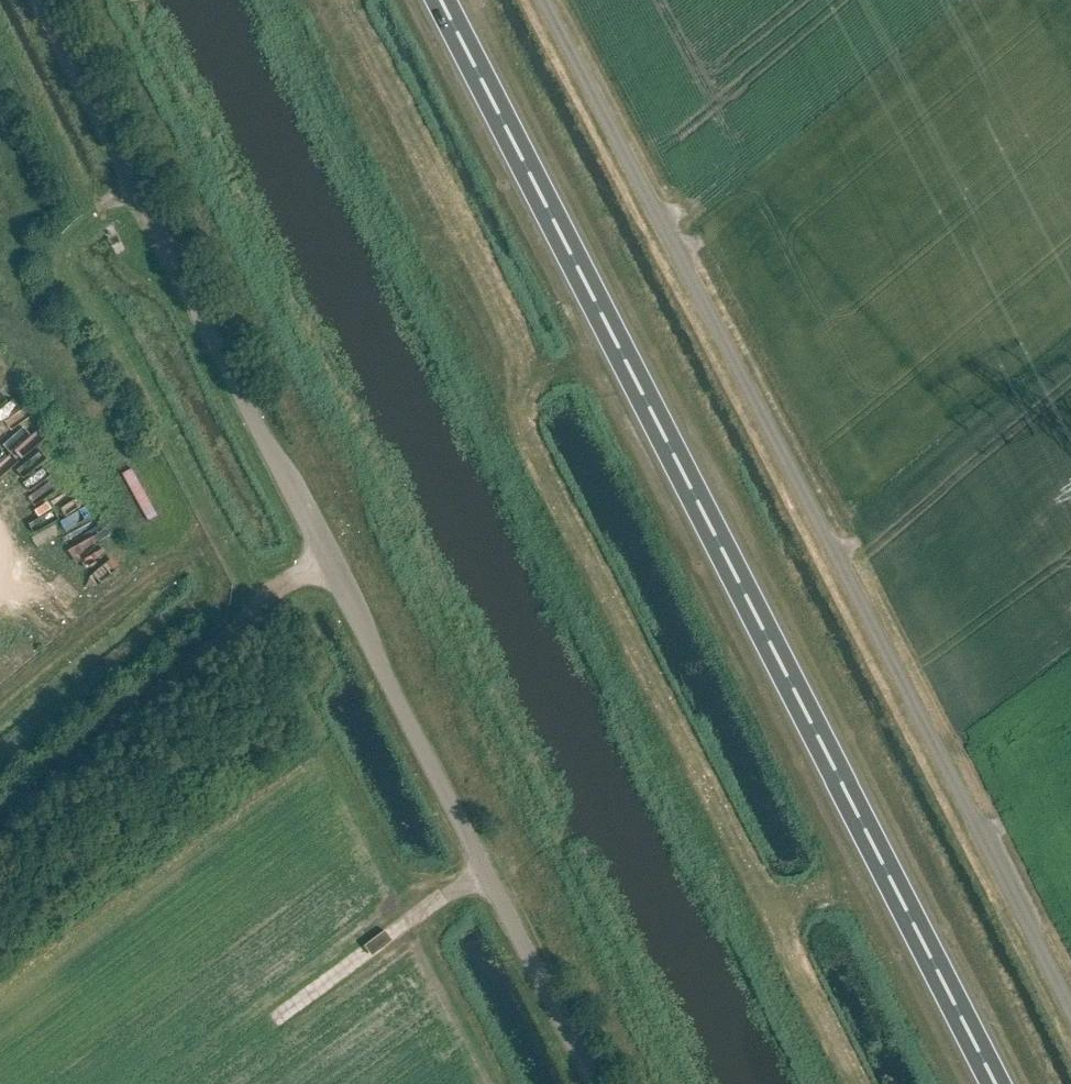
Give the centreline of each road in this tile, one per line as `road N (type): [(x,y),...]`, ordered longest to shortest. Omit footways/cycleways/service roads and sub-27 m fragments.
road 1 (unclassified): [(594,1083),(40,0)]
road 2 (trunk): [(989,1083),(444,0)]
road 3 (unclassified): [(1070,1029),(543,0)]
road 4 (track): [(0,825),(324,555)]

